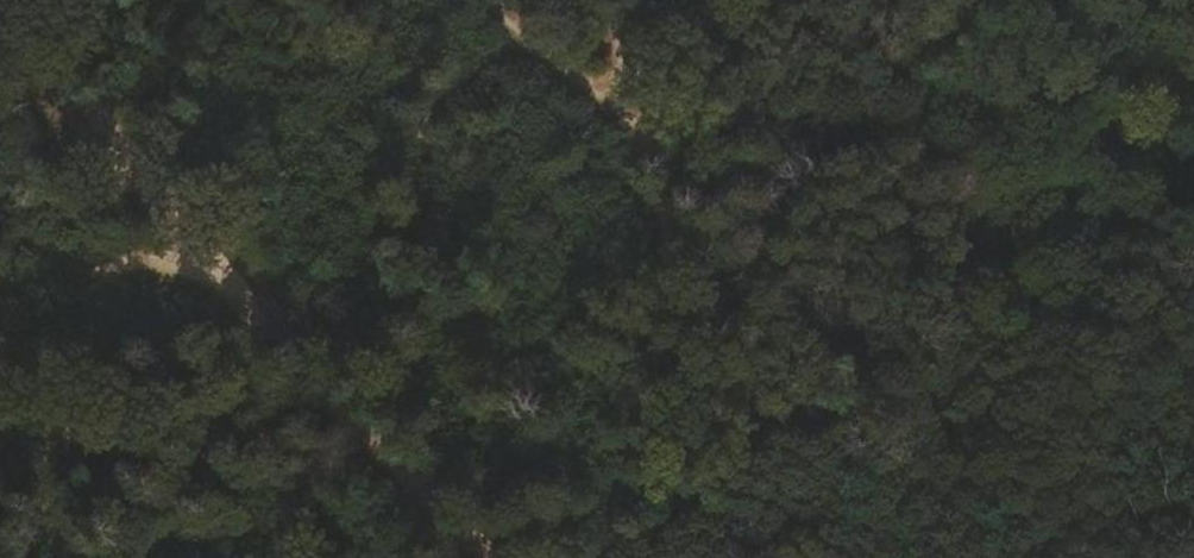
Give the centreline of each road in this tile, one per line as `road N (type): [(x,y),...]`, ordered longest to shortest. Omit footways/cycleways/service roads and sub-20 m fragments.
road 1 (track): [(688,557),(700,496),(700,272),(633,42),(607,0)]
road 2 (track): [(1,0),(247,288)]
road 3 (track): [(247,288),(488,557)]
road 4 (track): [(453,0),(559,76),(726,0)]
road 5 (track): [(247,288),(112,280),(0,297)]

